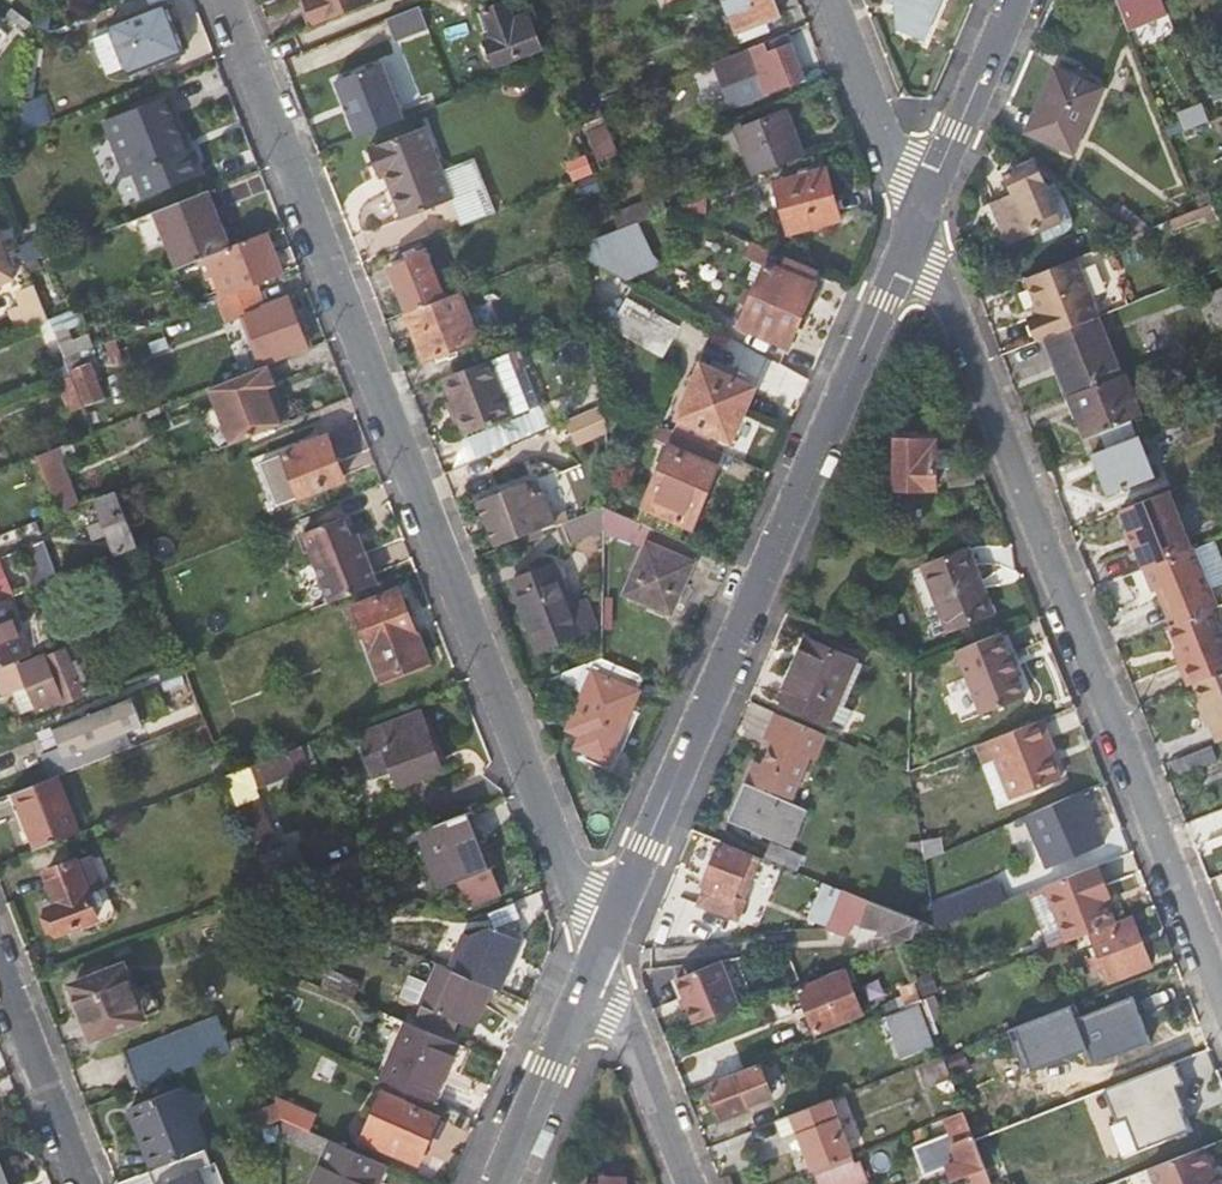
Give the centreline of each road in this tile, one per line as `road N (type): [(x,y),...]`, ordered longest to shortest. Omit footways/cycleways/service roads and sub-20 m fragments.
road 1 (residential): [(227,0),(598,949)]
road 2 (residential): [(919,222),(1221,993)]
road 3 (residential): [(919,222),(598,949)]
road 4 (residential): [(598,949),(496,1183)]
road 5 (residential): [(598,949),(690,1183)]
road 6 (residential): [(1014,0),(919,222)]
road 7 (residential): [(832,0),(919,222)]
road 8 (residential): [(84,1183),(0,967)]

